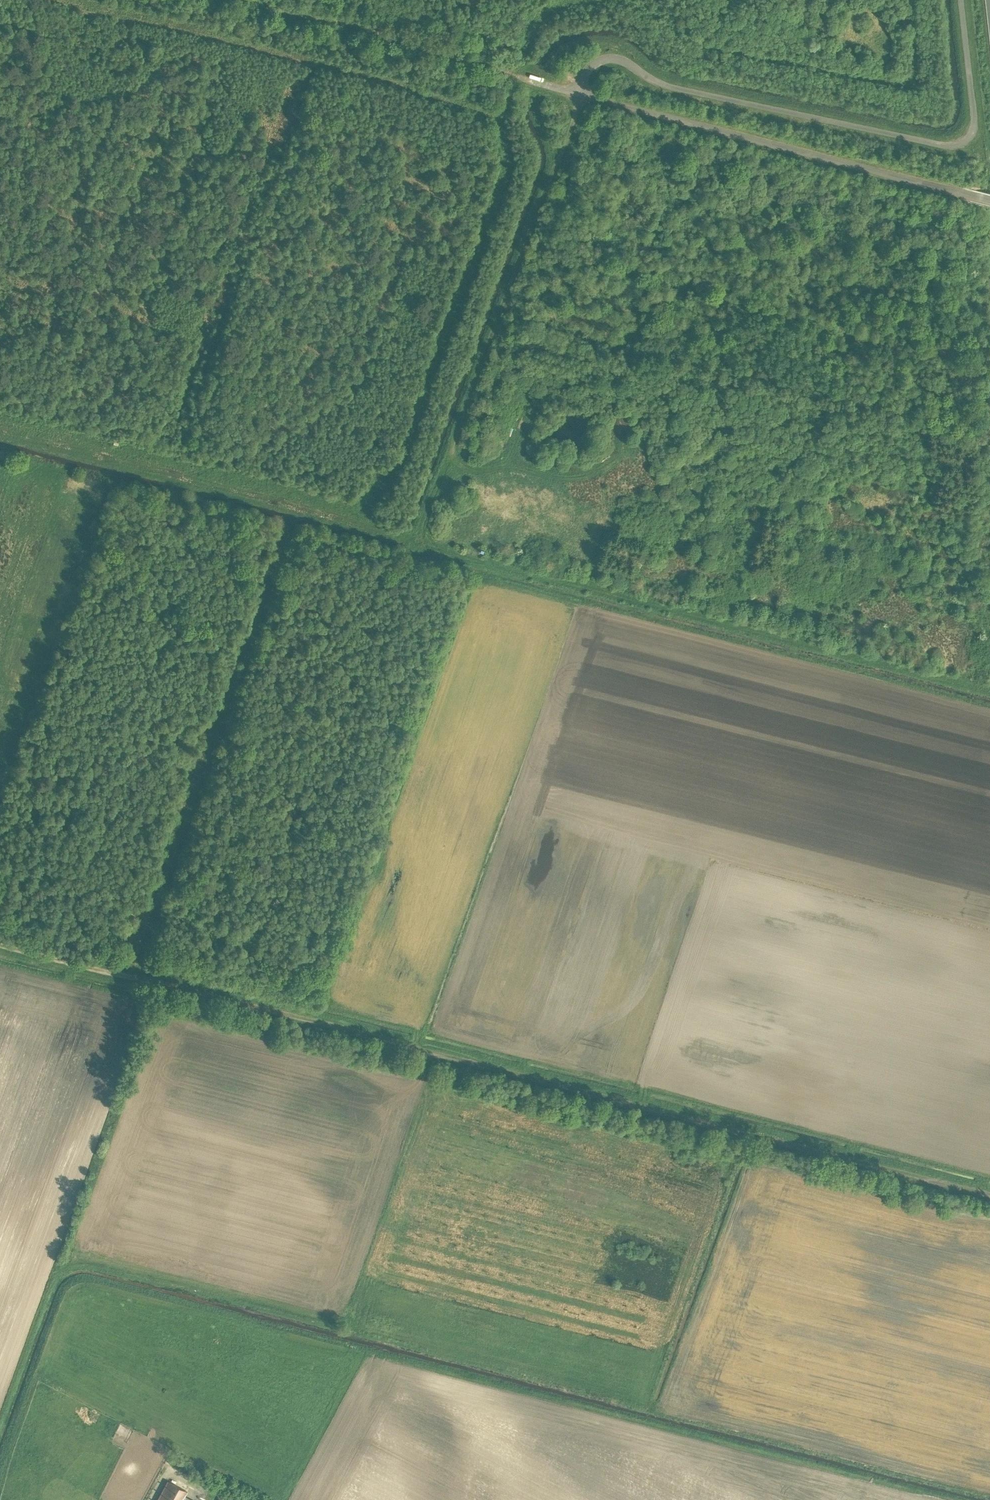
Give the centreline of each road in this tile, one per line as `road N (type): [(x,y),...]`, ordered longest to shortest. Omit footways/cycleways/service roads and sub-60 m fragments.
road 1 (track): [(0,942),(989,1187)]
road 2 (track): [(521,402),(494,464),(473,466),(451,454),(411,542),(416,546),(989,692)]
road 3 (track): [(963,0),(979,118),(965,146),(686,91),(613,58),(585,73),(578,94)]
road 4 (track): [(989,194),(578,94)]
road 5 (track): [(578,94),(451,454)]
road 6 (track): [(578,94),(405,37)]

